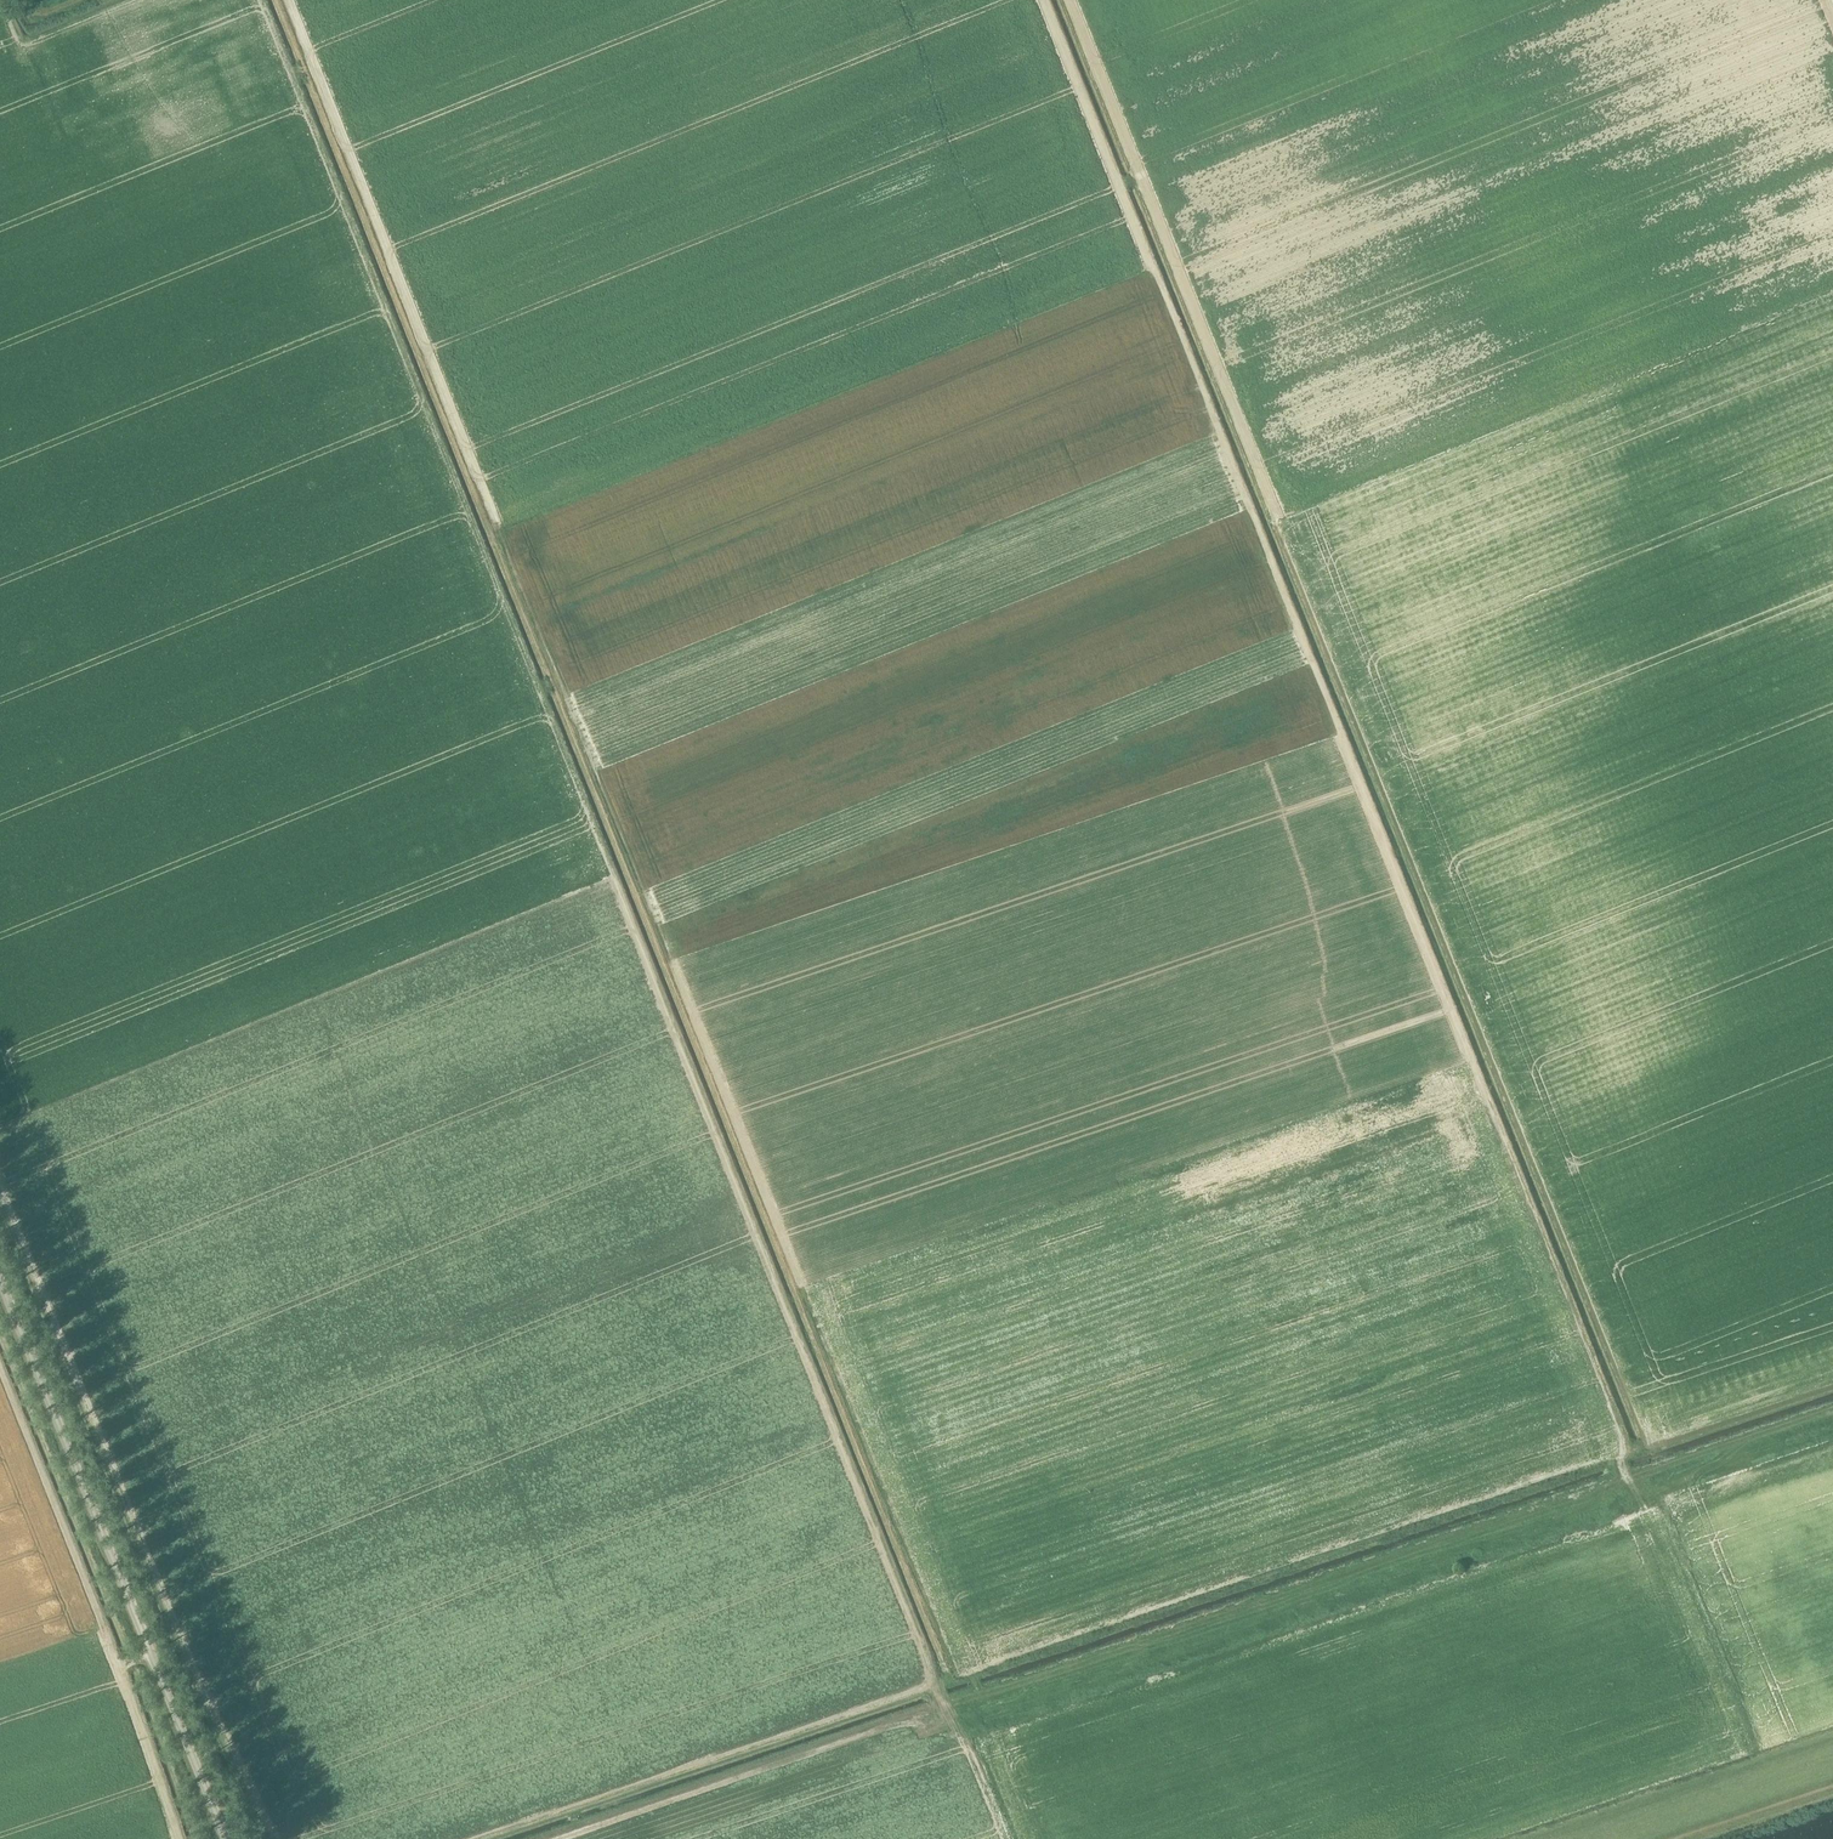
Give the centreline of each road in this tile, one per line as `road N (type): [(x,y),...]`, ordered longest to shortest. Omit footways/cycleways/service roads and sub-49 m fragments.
road 1 (unclassified): [(225,1838),(0,1280)]

